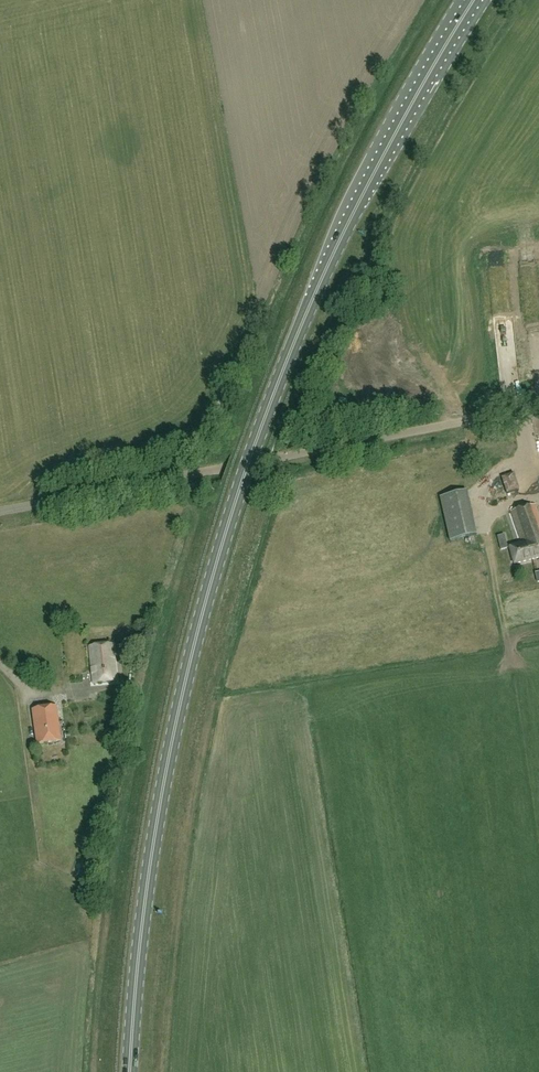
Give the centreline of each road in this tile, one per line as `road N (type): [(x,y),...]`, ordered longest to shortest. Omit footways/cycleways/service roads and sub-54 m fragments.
road 1 (primary): [(136,1071),(154,875),(185,707),(241,492),(322,279),(474,0)]
road 2 (track): [(257,250),(231,354),(187,428),(42,480),(11,508)]
road 3 (unclassified): [(221,470),(538,408)]
road 4 (unclassified): [(221,470),(0,510)]

